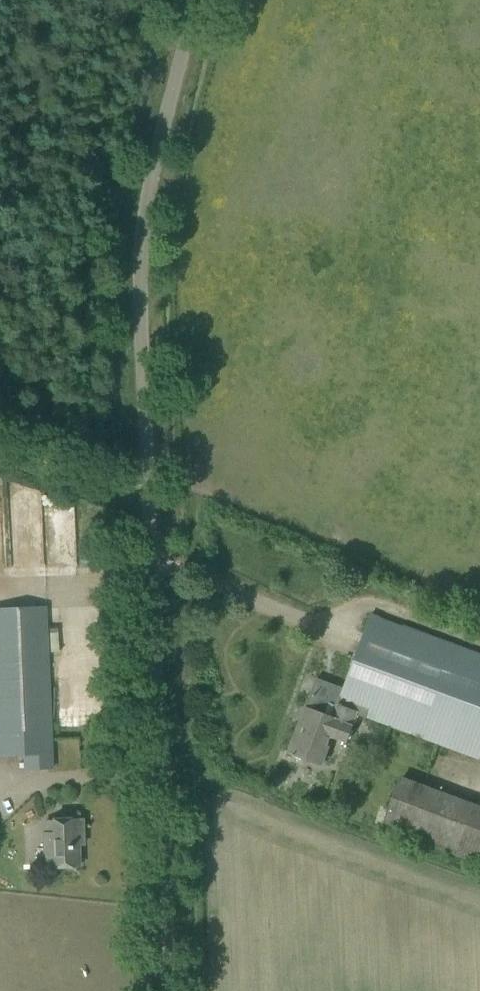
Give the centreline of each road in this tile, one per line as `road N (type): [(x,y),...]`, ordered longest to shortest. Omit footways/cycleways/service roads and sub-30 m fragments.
road 1 (unclassified): [(168,990),(140,230),(193,0)]

